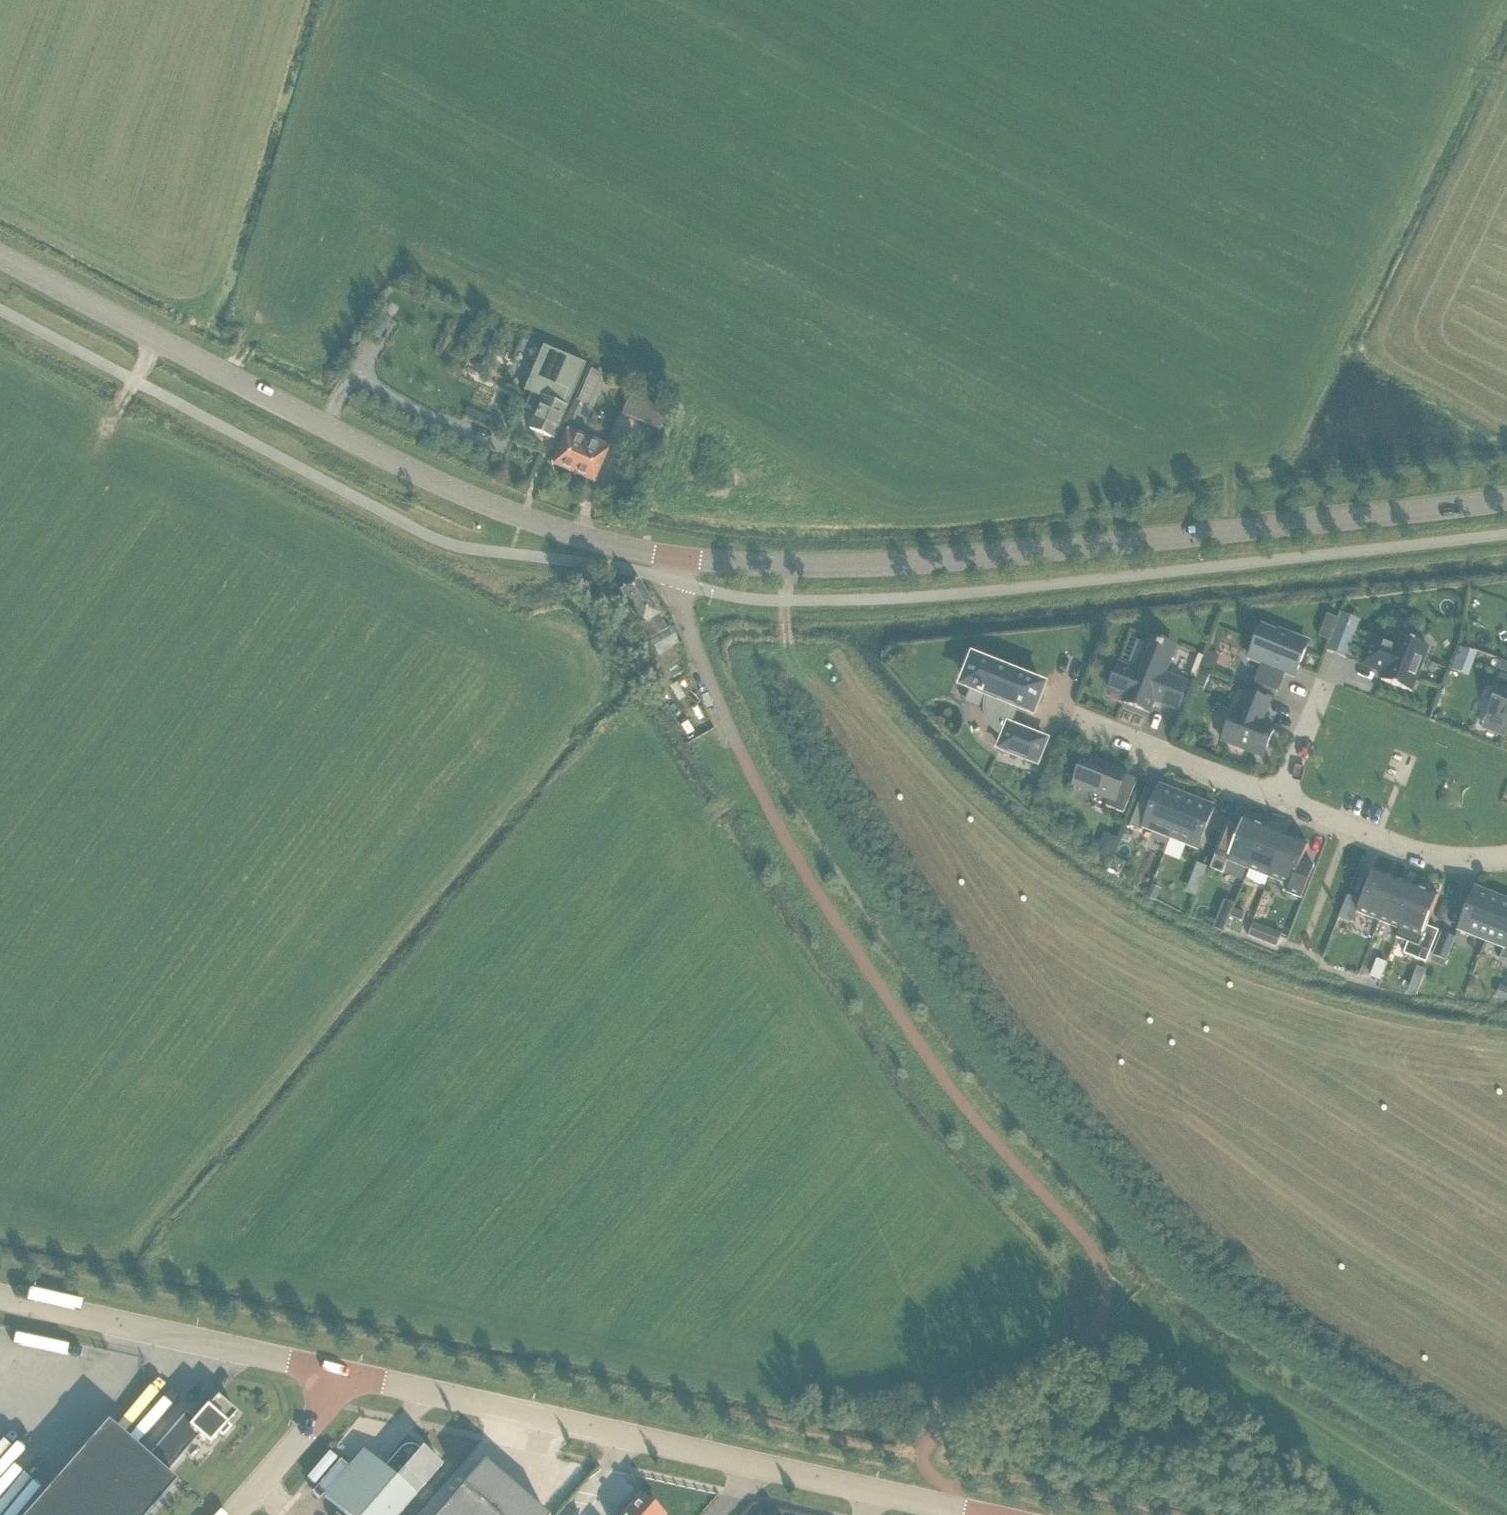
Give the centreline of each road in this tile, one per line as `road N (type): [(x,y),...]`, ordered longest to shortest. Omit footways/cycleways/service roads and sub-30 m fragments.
road 1 (tertiary): [(684,558),(813,567),(924,562),(1506,500)]
road 2 (tertiary): [(684,558),(579,535),(471,498),(0,256)]
road 3 (unclassified): [(348,1378),(980,1514)]
road 4 (unclassified): [(0,1299),(348,1378)]
road 5 (residential): [(1506,854),(1432,855),(1280,797)]
road 6 (residential): [(1280,797),(1076,717)]
road 7 (unclassified): [(738,746),(686,621),(684,558)]
road 8 (unclassified): [(232,1514),(348,1378)]

